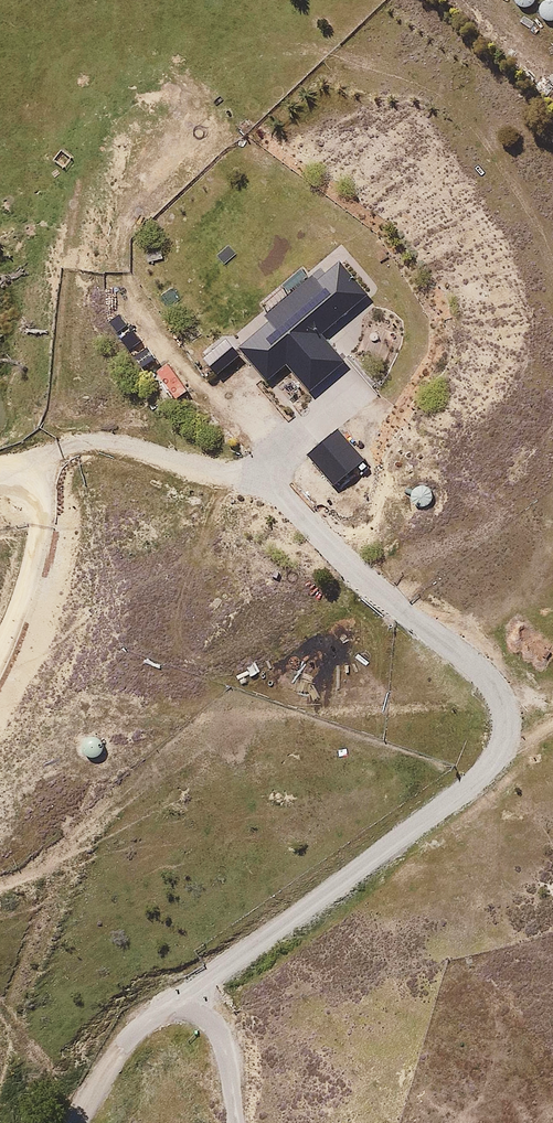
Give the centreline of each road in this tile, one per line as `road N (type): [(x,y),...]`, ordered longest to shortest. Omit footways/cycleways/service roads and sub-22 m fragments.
road 1 (track): [(258,460),(323,549),(471,657),(498,688),(493,727),(480,768),(148,1005),(112,1041),(71,1122)]
road 2 (track): [(0,450),(106,421),(221,462),(258,460),(352,378)]
road 3 (track): [(55,430),(17,600),(0,635)]
road 4 (track): [(170,991),(212,998),(228,1122)]

